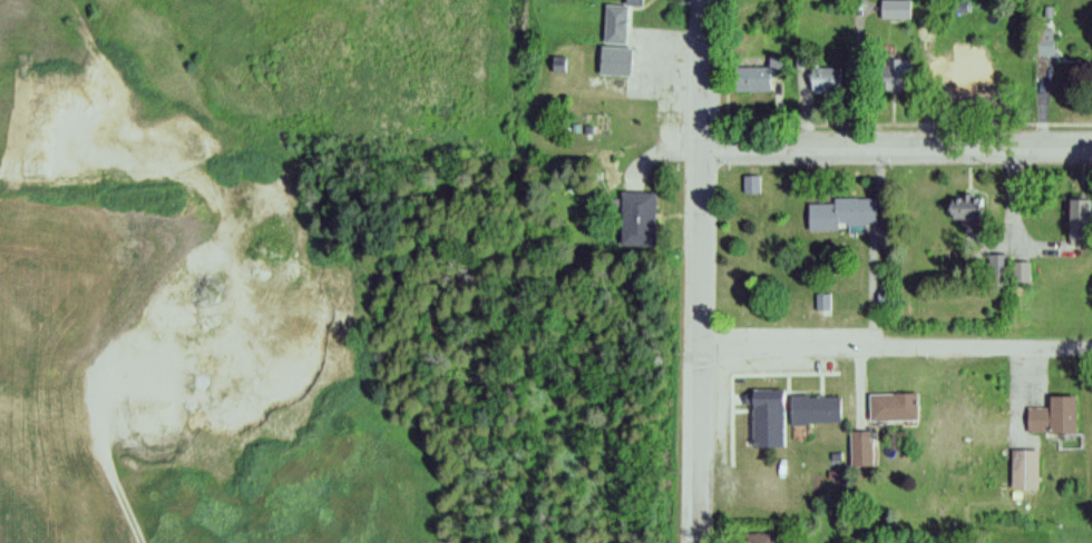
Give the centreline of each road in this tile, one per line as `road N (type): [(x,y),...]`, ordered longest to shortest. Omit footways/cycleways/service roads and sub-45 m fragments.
road 1 (residential): [(700,542),(707,0)]
road 2 (residential): [(1091,345),(699,342)]
road 3 (residential): [(1091,150),(704,149)]

